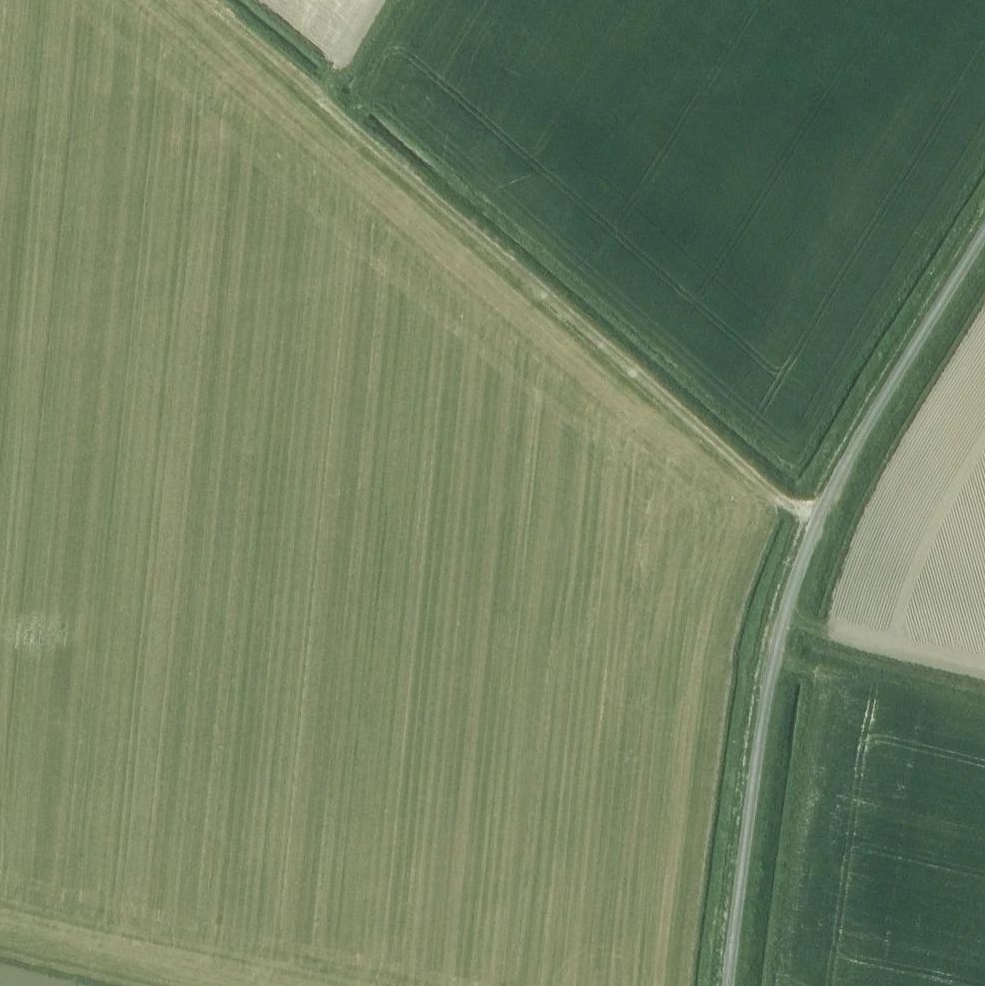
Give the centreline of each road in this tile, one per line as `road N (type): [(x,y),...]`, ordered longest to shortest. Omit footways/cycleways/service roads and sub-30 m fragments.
road 1 (unclassified): [(728,985),(777,637),(802,557),(864,428),(984,227)]

